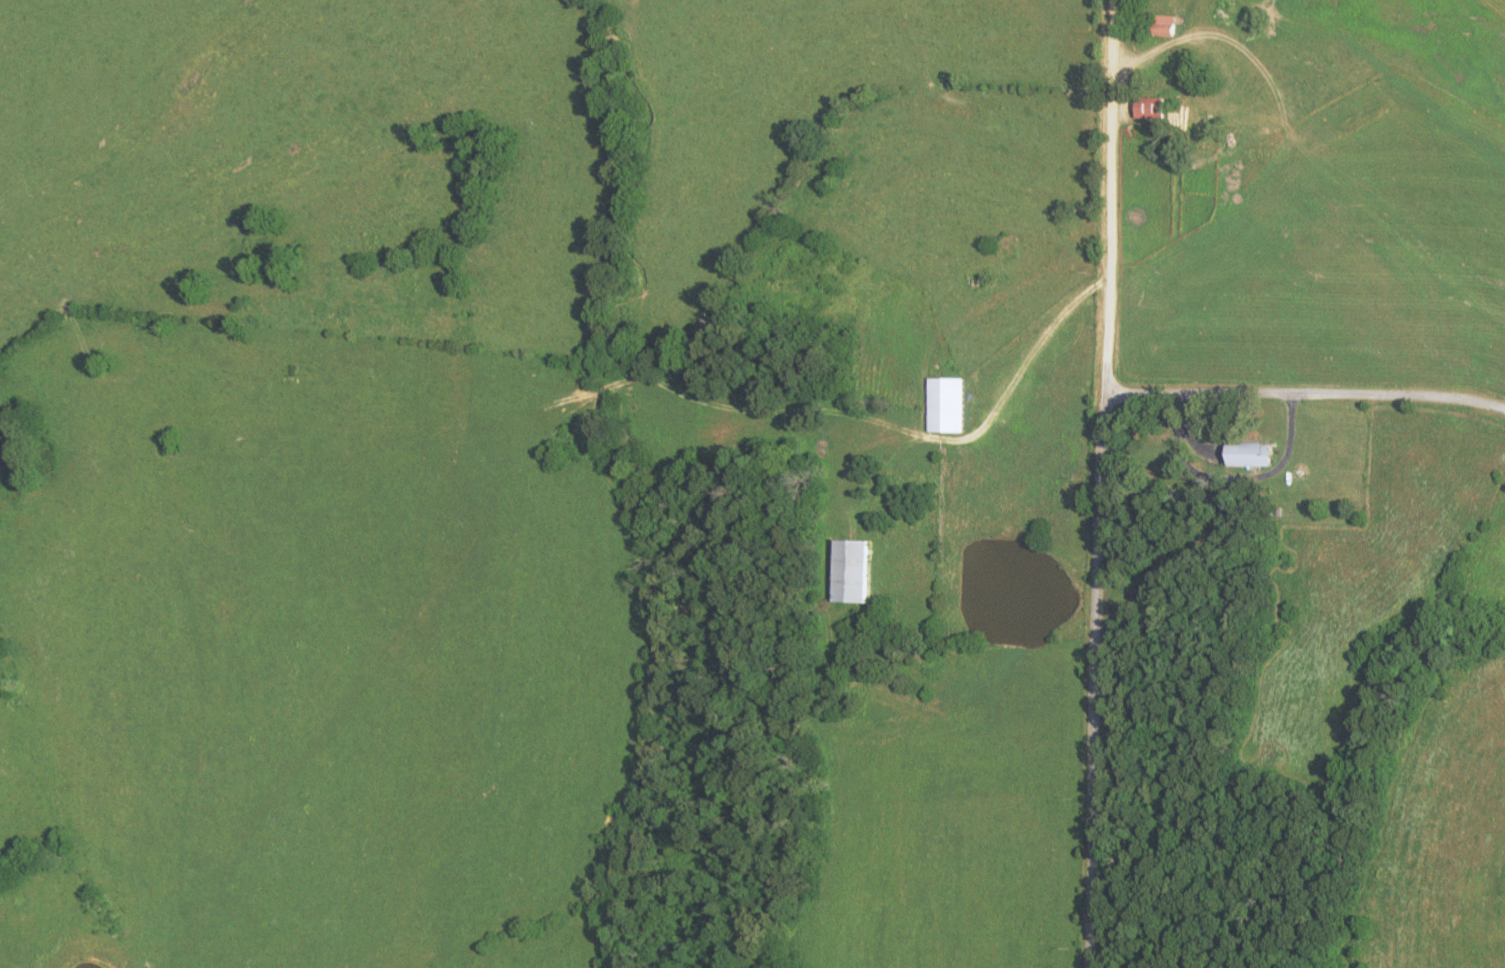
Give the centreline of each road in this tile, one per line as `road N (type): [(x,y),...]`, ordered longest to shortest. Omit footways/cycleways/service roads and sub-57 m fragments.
road 1 (residential): [(1095,967),(1094,665),(1112,293),(1111,0)]
road 2 (residential): [(1104,395),(1389,389),(1457,395),(1504,411)]

